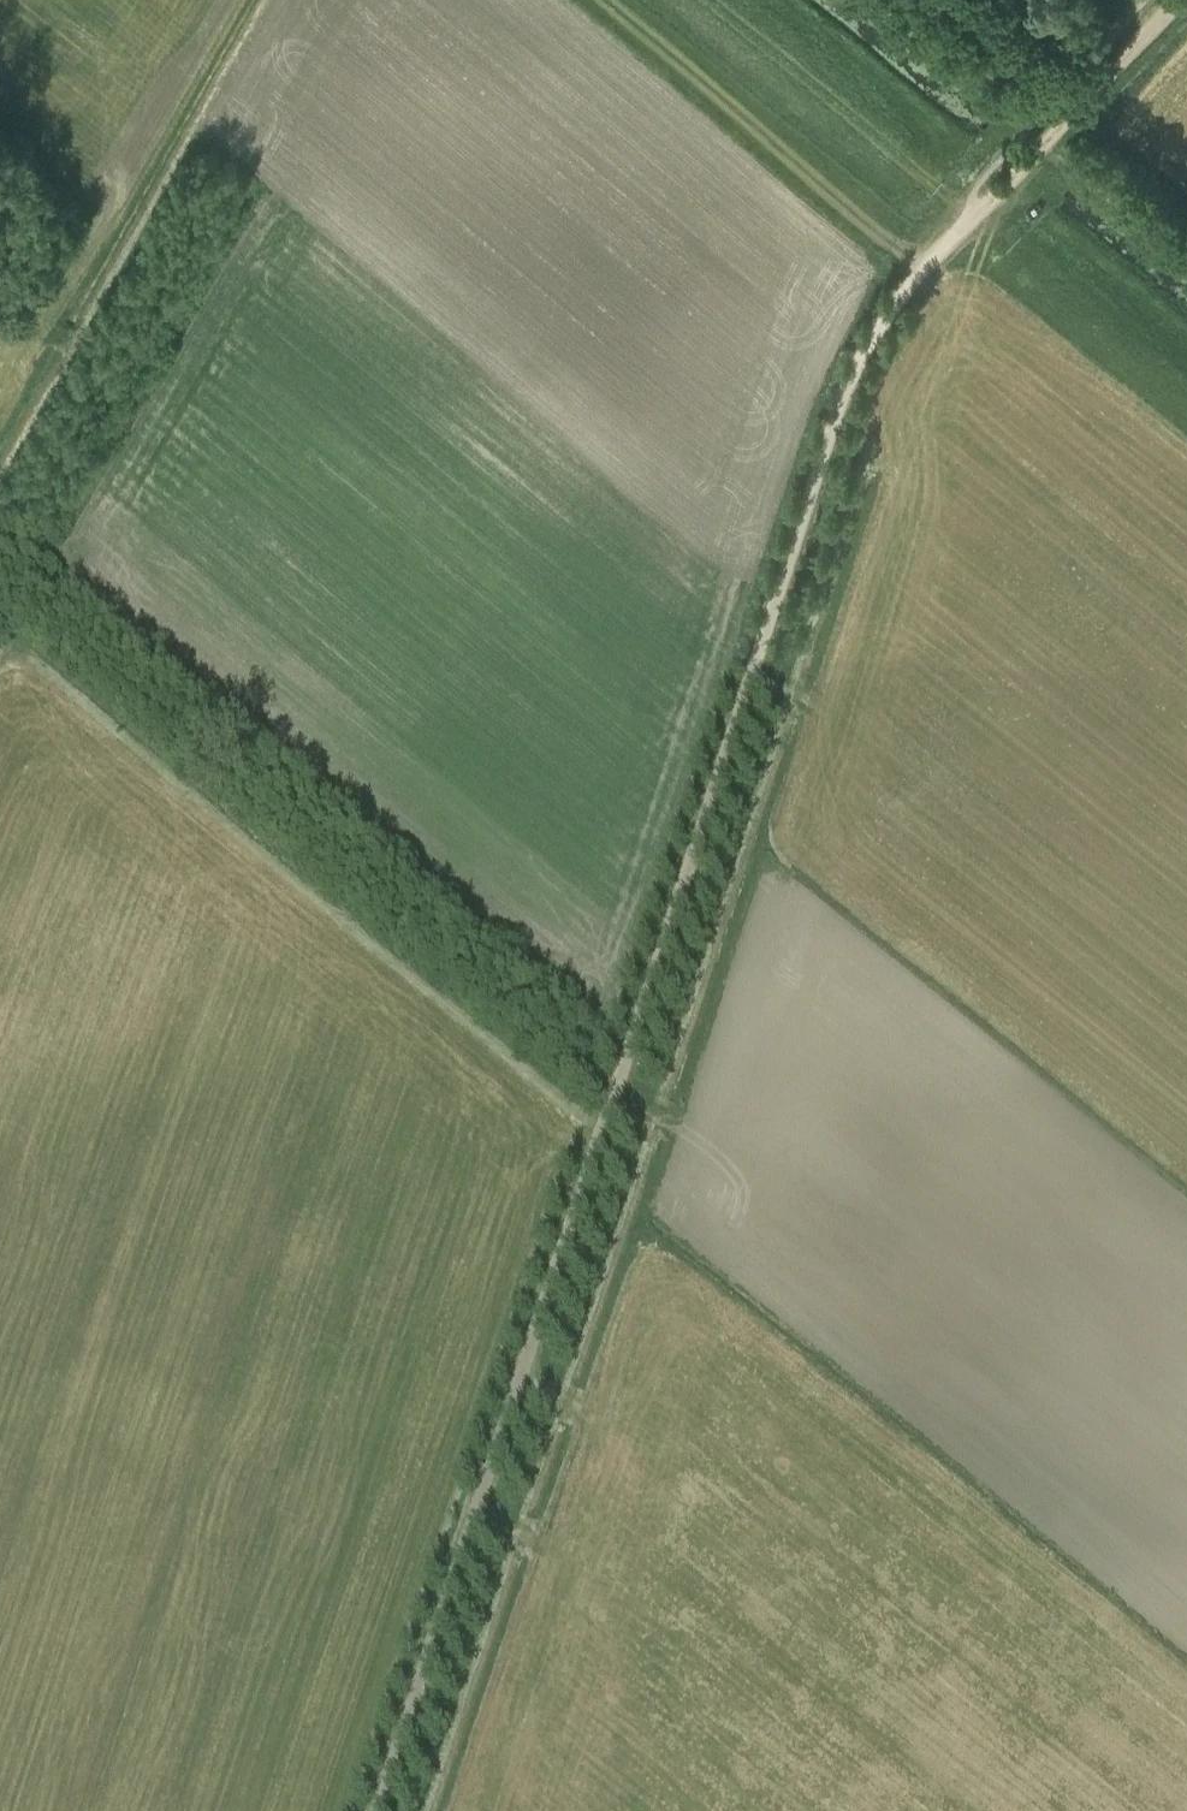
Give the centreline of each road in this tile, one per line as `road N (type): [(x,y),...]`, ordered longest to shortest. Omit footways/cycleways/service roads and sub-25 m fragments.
road 1 (unclassified): [(374,1810),(827,432),(870,339),(926,262),(967,224)]
road 2 (track): [(967,224),(1177,0)]

